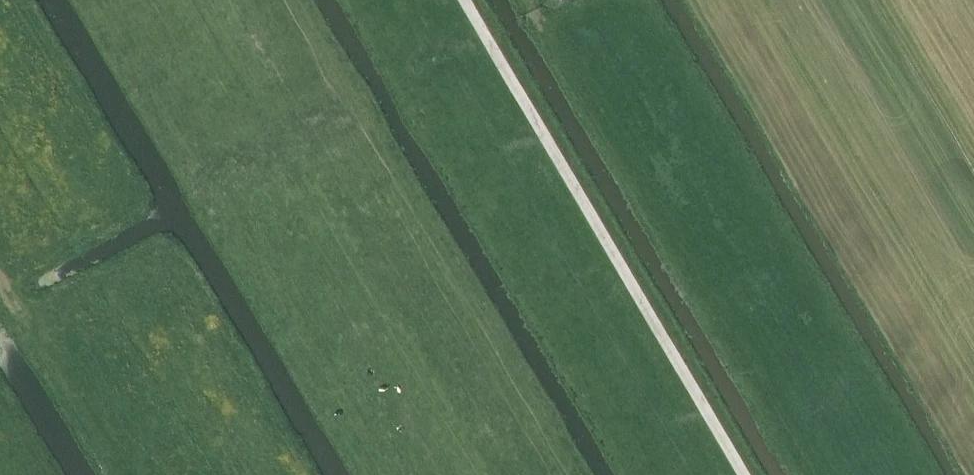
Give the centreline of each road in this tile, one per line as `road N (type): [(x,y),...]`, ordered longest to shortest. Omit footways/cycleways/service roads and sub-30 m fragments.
road 1 (track): [(464,0),(742,474)]

